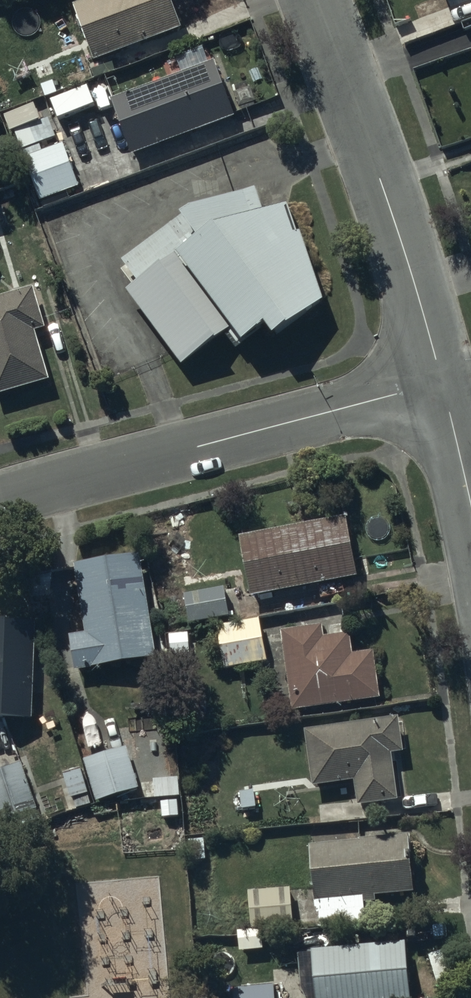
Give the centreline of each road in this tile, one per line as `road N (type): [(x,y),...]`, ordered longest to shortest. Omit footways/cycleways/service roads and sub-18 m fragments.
road 1 (residential): [(0,506),(443,382)]
road 2 (residential): [(317,0),(443,382)]

